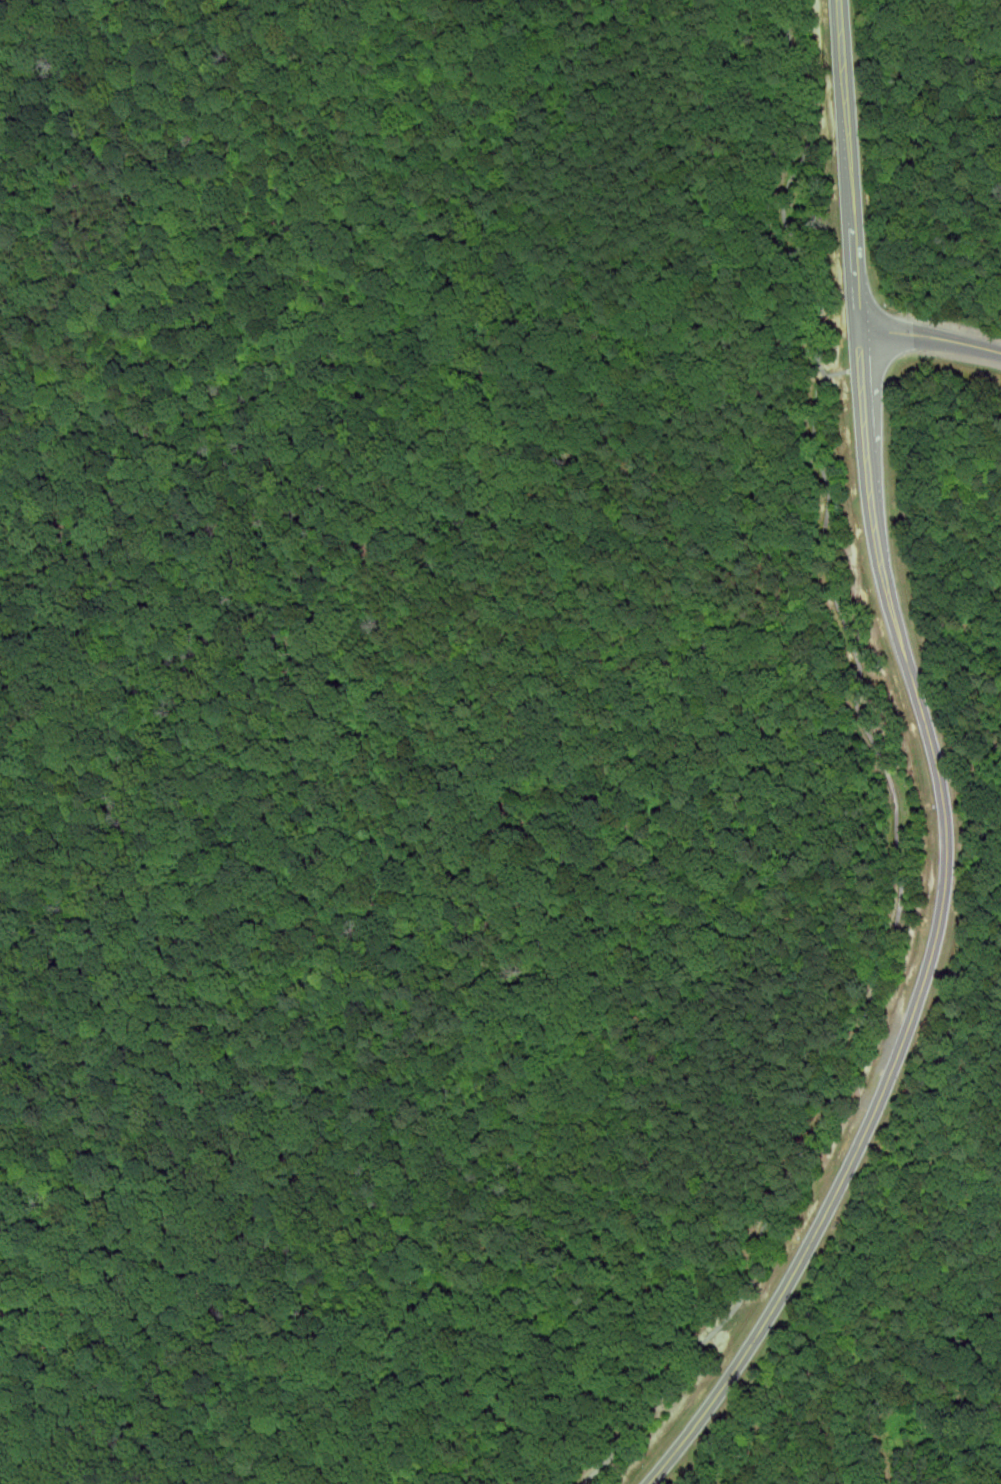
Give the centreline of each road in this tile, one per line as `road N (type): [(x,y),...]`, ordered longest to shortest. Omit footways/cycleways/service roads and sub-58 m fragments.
road 1 (tertiary): [(648,1483),(719,1394),(810,1245),(890,1075),(943,909),(948,830),(941,780),(874,516),(840,0)]
road 2 (tertiary): [(1000,351),(860,326)]

